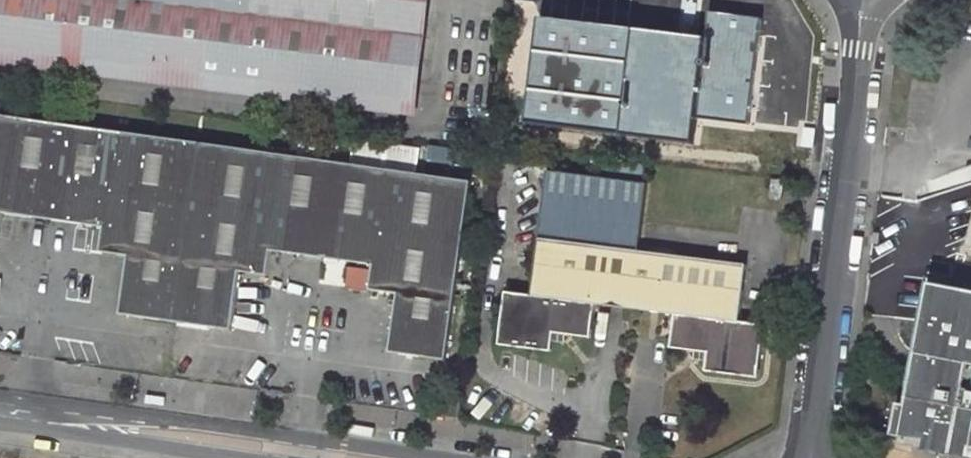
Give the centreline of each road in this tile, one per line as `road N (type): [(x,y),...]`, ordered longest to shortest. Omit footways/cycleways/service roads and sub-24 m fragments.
road 1 (unclassified): [(806,457),(865,0)]
road 2 (secondary): [(443,457),(0,396)]
road 3 (secondary): [(0,424),(227,457)]

